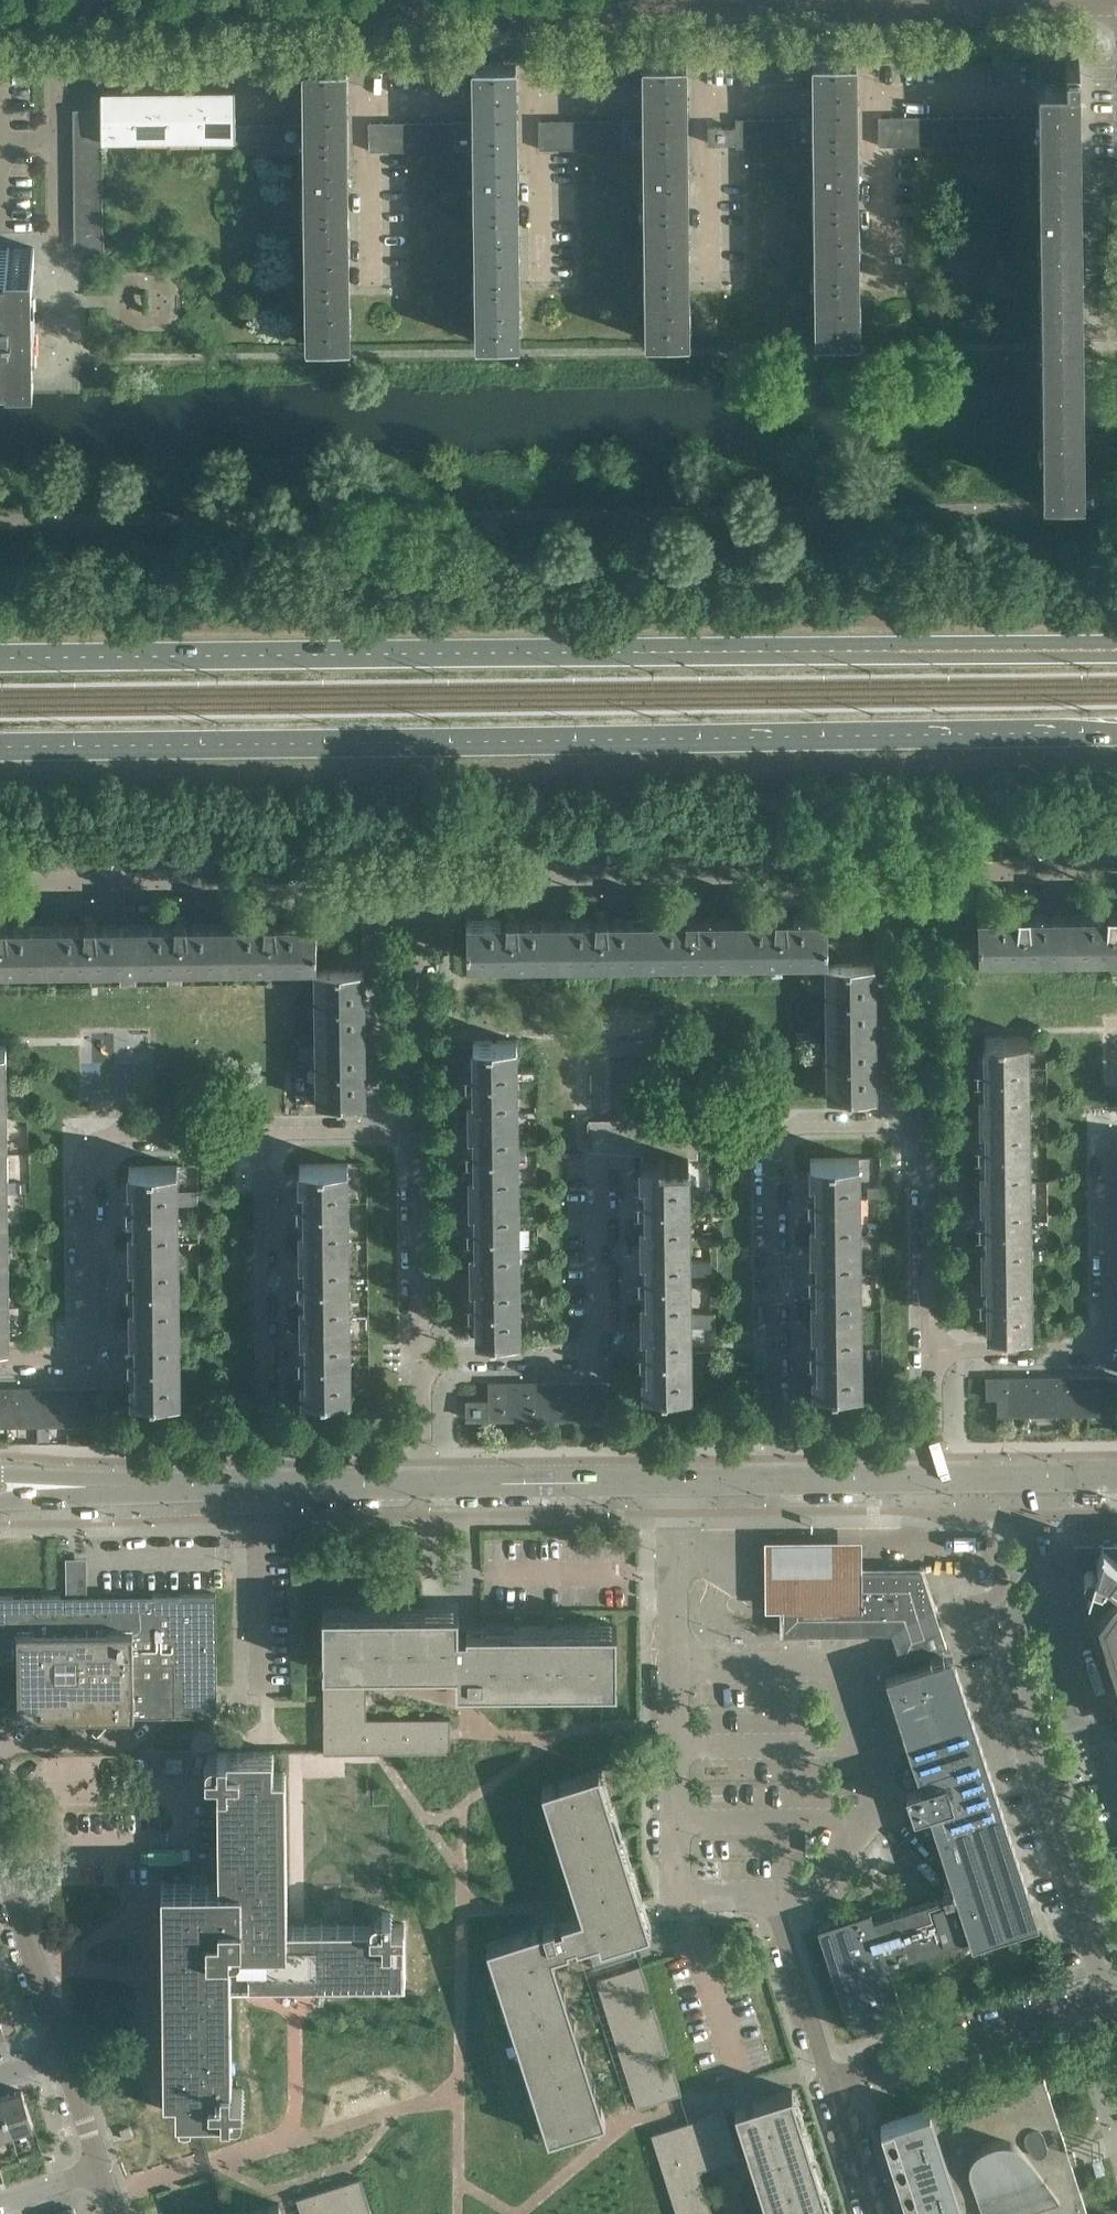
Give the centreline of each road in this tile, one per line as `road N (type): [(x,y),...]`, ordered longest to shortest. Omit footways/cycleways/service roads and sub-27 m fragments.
road 1 (secondary): [(0,746),(1116,732)]
road 2 (secondary): [(1116,649),(0,658)]
road 3 (unclassified): [(919,864),(414,878)]
road 4 (residential): [(776,1482),(776,1138),(798,1120),(919,1122)]
road 5 (residential): [(0,1358),(81,1356),(85,1167),(97,1143),(123,1133),(261,1130)]
road 6 (residential): [(776,1899),(827,1866),(887,1809),(845,1668),(677,1668)]
road 7 (unclassified): [(414,878),(0,883)]
road 8 (unclassified): [(923,1350),(1100,1345),(1108,1332),(1109,1149),(1116,1131)]
road 9 (unclassified): [(418,1354),(590,1352),(602,1345),(608,1330),(608,1157)]
road 10 (residential): [(266,1486),(261,1130)]
road 11 (residential): [(1116,1806),(1033,1531),(1030,1478)]
road 12 (residential): [(836,2088),(1116,1998)]
road 13 (tertiary): [(266,1486),(0,1487)]
road 14 (unclassified): [(919,1122),(919,864)]
road 15 (unclassified): [(420,1129),(414,878)]
road 16 (tertiary): [(675,1482),(425,1484)]
road 17 (residential): [(682,1900),(677,1668)]
road 18 (unclassified): [(923,1350),(919,1122)]
road 19 (unclassified): [(418,1354),(420,1129)]
road 20 (unclassified): [(58,234),(60,15)]
road 21 (residential): [(836,2088),(776,1899)]
road 22 (unclassified): [(1116,863),(919,864)]
road 23 (unclassified): [(0,1857),(60,2044)]
road 24 (residential): [(698,100),(698,152),(708,161),(711,289)]
road 25 (tertiary): [(247,13),(60,15)]
road 26 (residential): [(677,1668),(675,1482)]
road 27 (residential): [(734,2073),(682,1900)]
road 28 (residential): [(867,99),(878,279)]
road 29 (residential): [(359,99),(371,278)]
road 30 (residential): [(527,101),(528,157),(540,168),(541,274)]
road 31 (tertiary): [(867,8),(697,9)]
road 32 (tertiary): [(526,11),(359,12)]
road 33 (residential): [(867,99),(1033,98)]
road 34 (tertiary): [(425,1484),(266,1486)]
road 35 (residential): [(261,1130),(420,1129)]
road 36 (tertiary): [(924,1480),(776,1482)]
road 37 (tertiary): [(1116,5),(975,8)]
road 38 (residential): [(247,13),(250,104),(293,104)]
road 39 (residential): [(880,2213),(836,2088)]
road 40 (unclassified): [(60,2044),(101,2168)]
road 41 (residential): [(425,1484),(418,1354)]
road 42 (residential): [(924,1480),(923,1350)]

